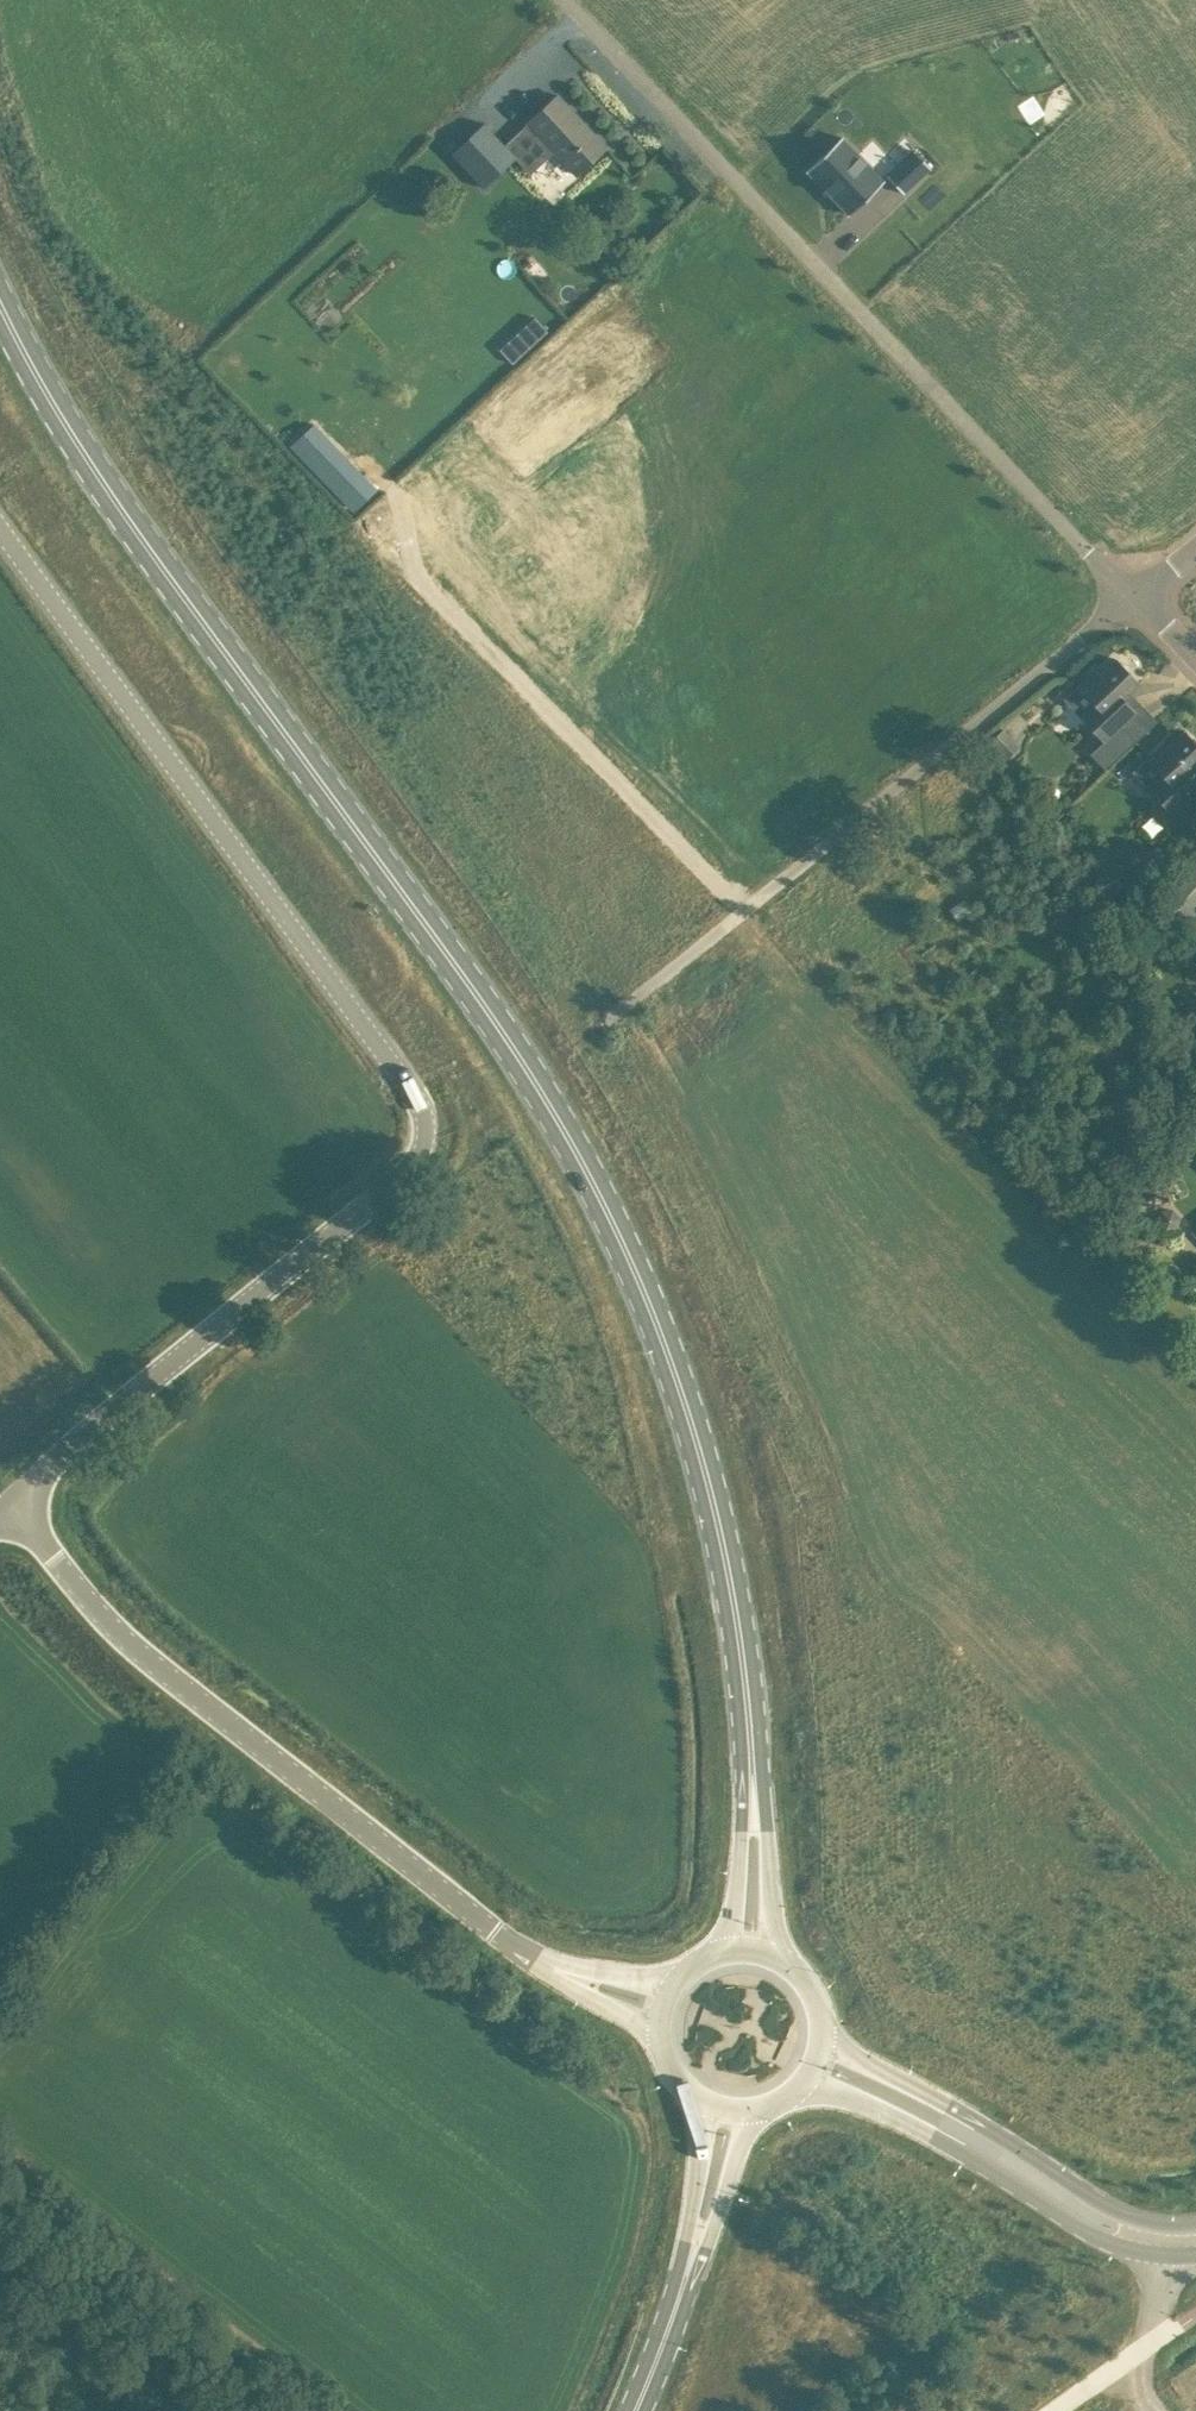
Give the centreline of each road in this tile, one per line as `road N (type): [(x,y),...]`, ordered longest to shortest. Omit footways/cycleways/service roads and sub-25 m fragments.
road 1 (primary): [(756,1812),(743,1651),(718,1518),(660,1333),(580,1157),(496,1025),(150,551),(0,303)]
road 2 (unclassified): [(0,523),(415,1092),(425,1138),(419,1159),(398,1181),(16,1496)]
road 3 (residential): [(1137,597),(568,0)]
road 4 (unclassified): [(549,1963),(163,1670),(104,1614),(16,1496)]
road 5 (residential): [(646,985),(1137,597)]
road 6 (tertiary): [(805,2077),(960,2148),(1087,2228),(1172,2251)]
road 7 (tertiary): [(1174,2222),(1104,2200),(978,2118),(820,2036)]
road 8 (unclassified): [(1172,2251),(1143,2353),(1058,2410)]
road 9 (primary): [(635,2410),(692,2250)]
road 10 (primary): [(692,2250),(724,2199),(752,2108)]
road 11 (primary): [(703,2099),(692,2250)]
road 12 (primary): [(778,1960),(770,1860),(756,1812)]
road 13 (primary): [(756,1812),(738,1863),(730,1952)]
road 14 (unclassified): [(549,1963),(602,2003),(662,2030)]
road 15 (unclassified): [(676,1986),(549,1963)]

